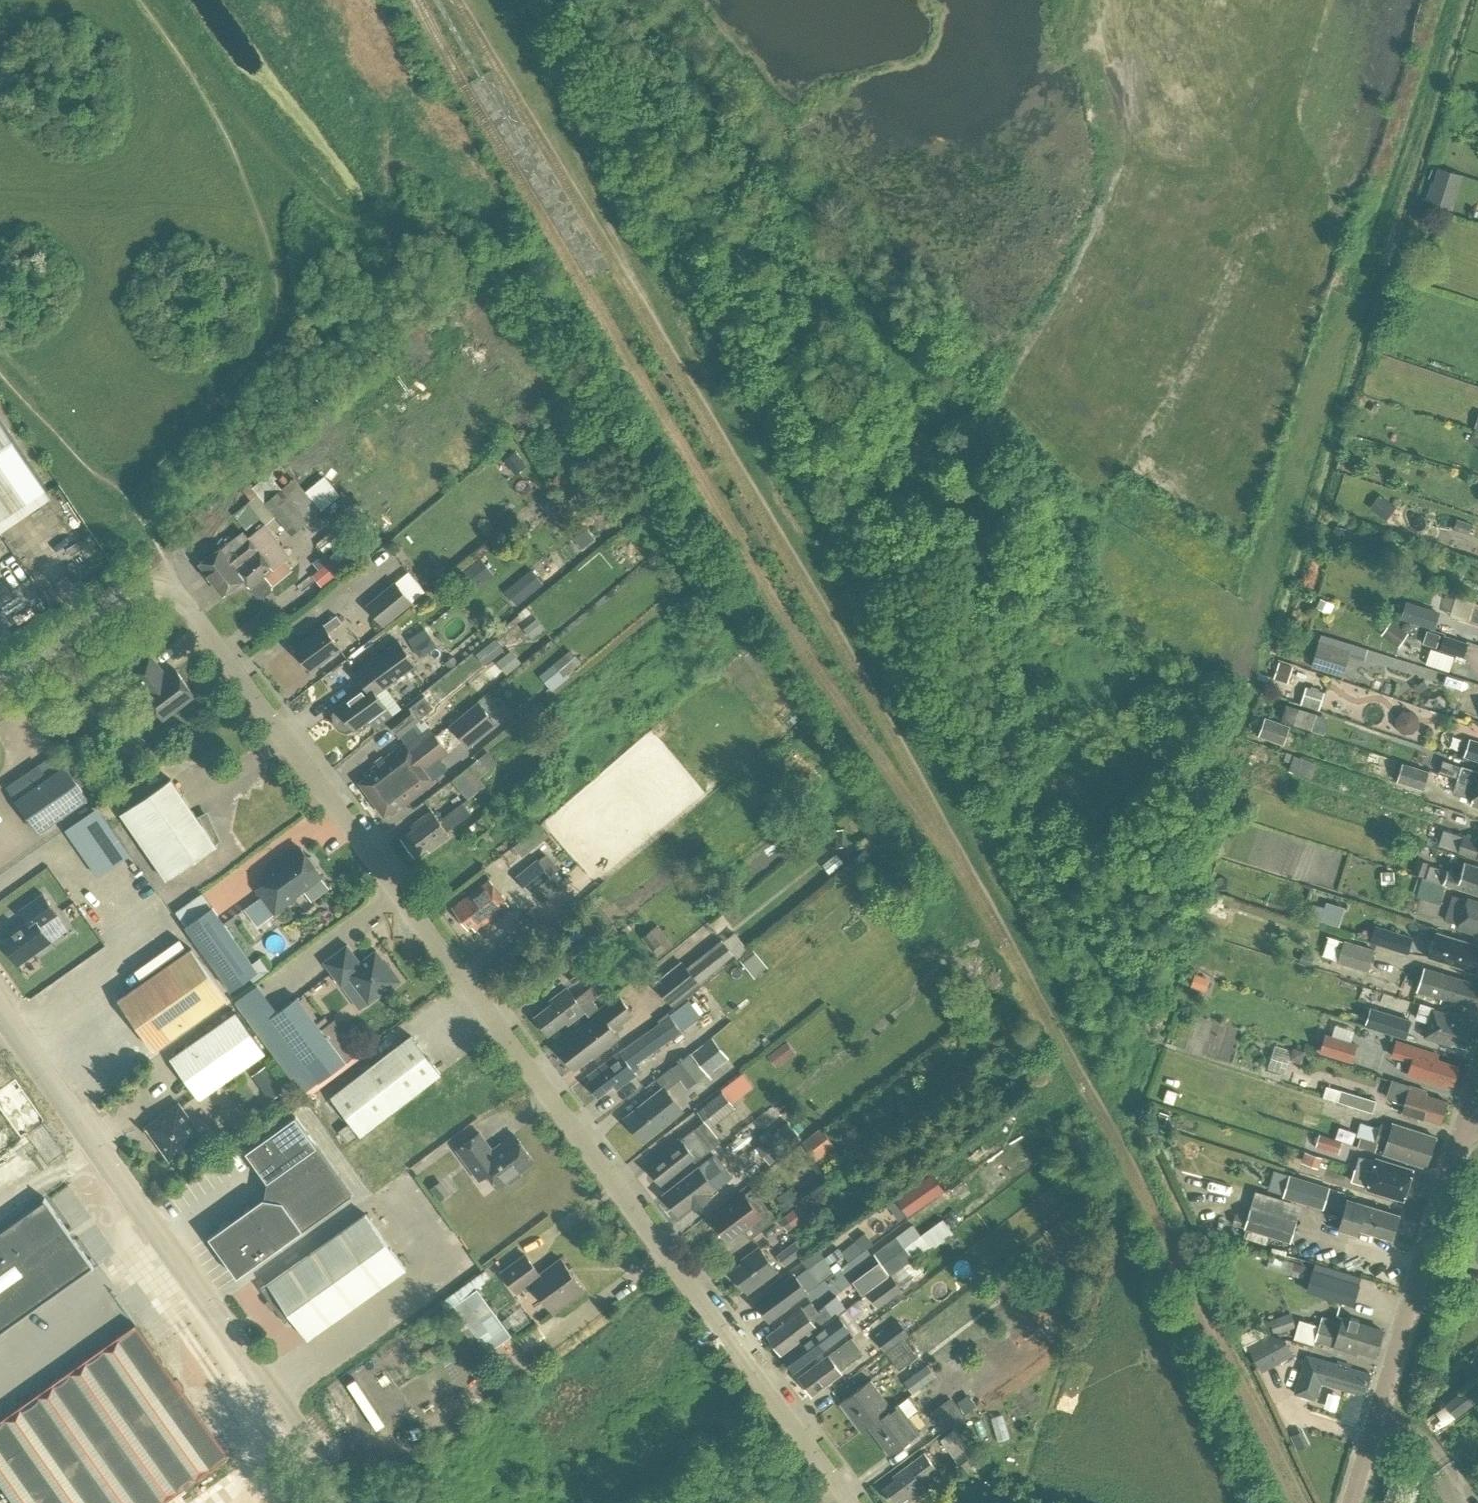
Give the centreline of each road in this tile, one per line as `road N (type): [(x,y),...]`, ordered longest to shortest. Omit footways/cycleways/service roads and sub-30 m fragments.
road 1 (unclassified): [(851,1502),(161,578),(128,592),(0,679)]
road 2 (unclassified): [(351,1502),(0,1006)]
road 3 (unclassified): [(1348,1502),(1466,1115)]
road 4 (track): [(1374,1421),(1425,1441),(1476,1502)]

